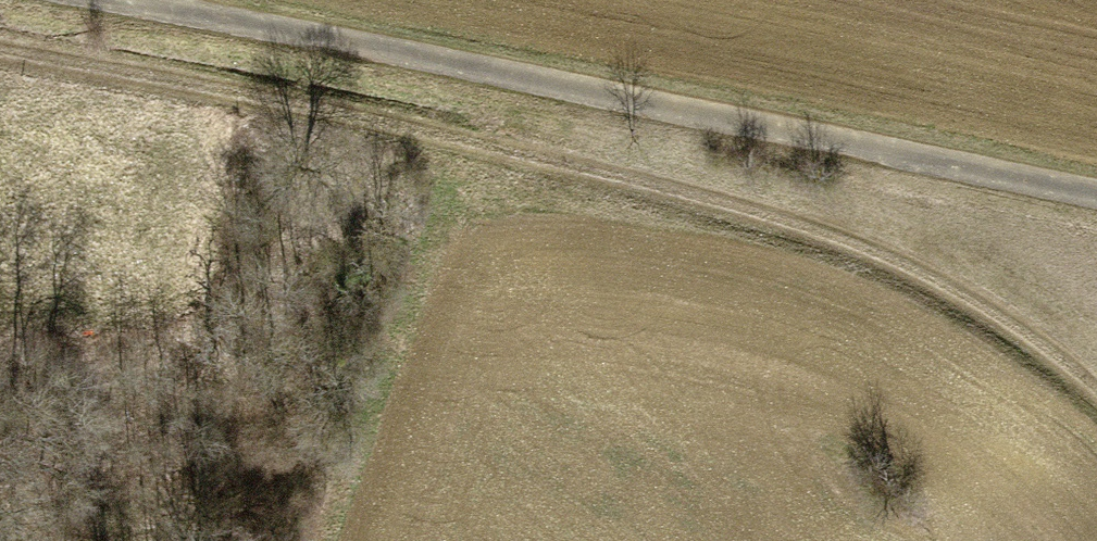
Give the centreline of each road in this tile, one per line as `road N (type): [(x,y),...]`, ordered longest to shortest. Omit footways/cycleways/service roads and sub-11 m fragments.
road 1 (track): [(1096,384),(1019,320),(715,189),(0,35)]
road 2 (track): [(129,0),(1096,183)]

